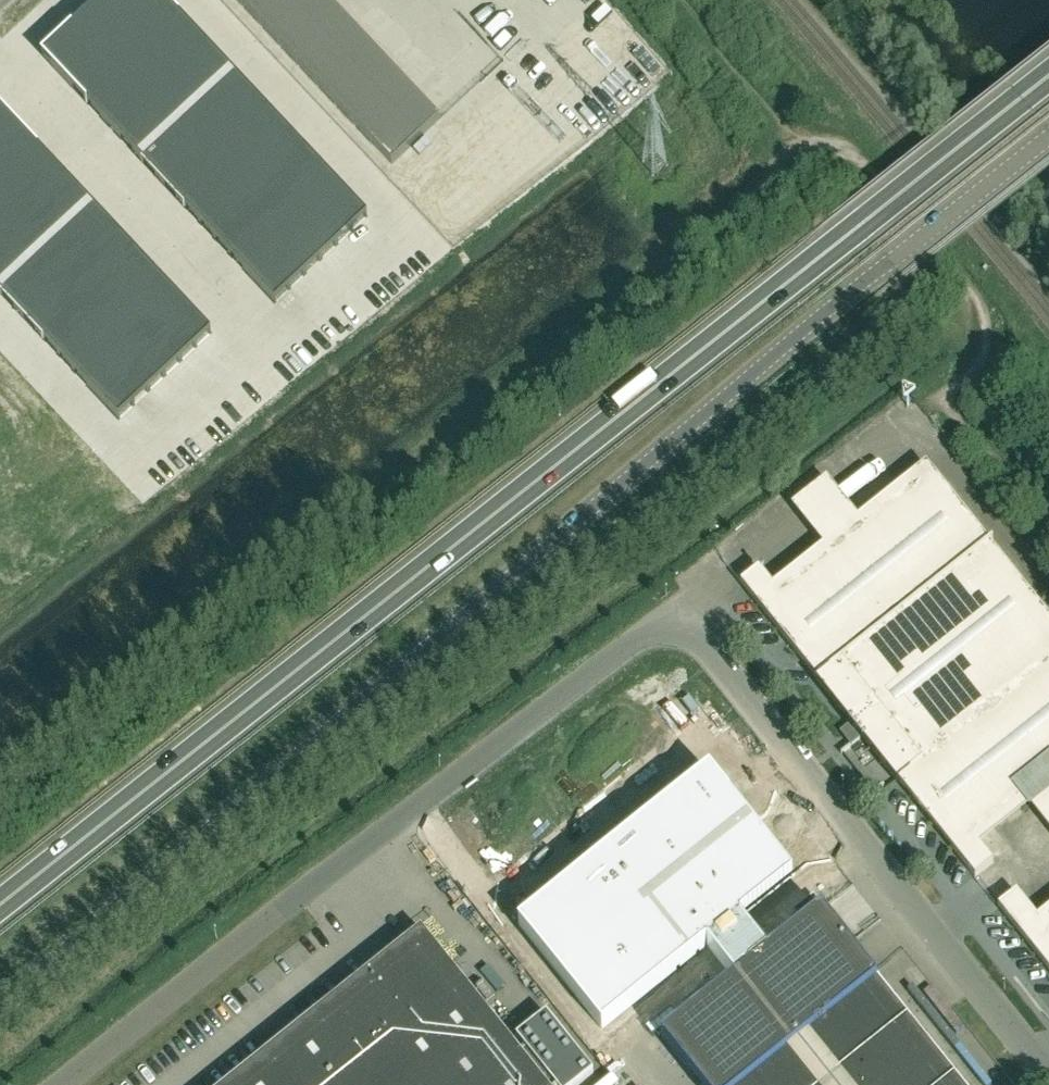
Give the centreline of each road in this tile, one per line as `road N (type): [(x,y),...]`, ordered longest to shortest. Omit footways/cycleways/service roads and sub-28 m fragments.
road 1 (unclassified): [(57,1084),(281,906),(646,634),(673,625),(694,635),(1048,1079)]
road 2 (trunk): [(0,904),(1048,76)]
road 3 (unclassified): [(894,258),(0,1003)]
road 4 (unclassified): [(894,258),(1048,136)]

